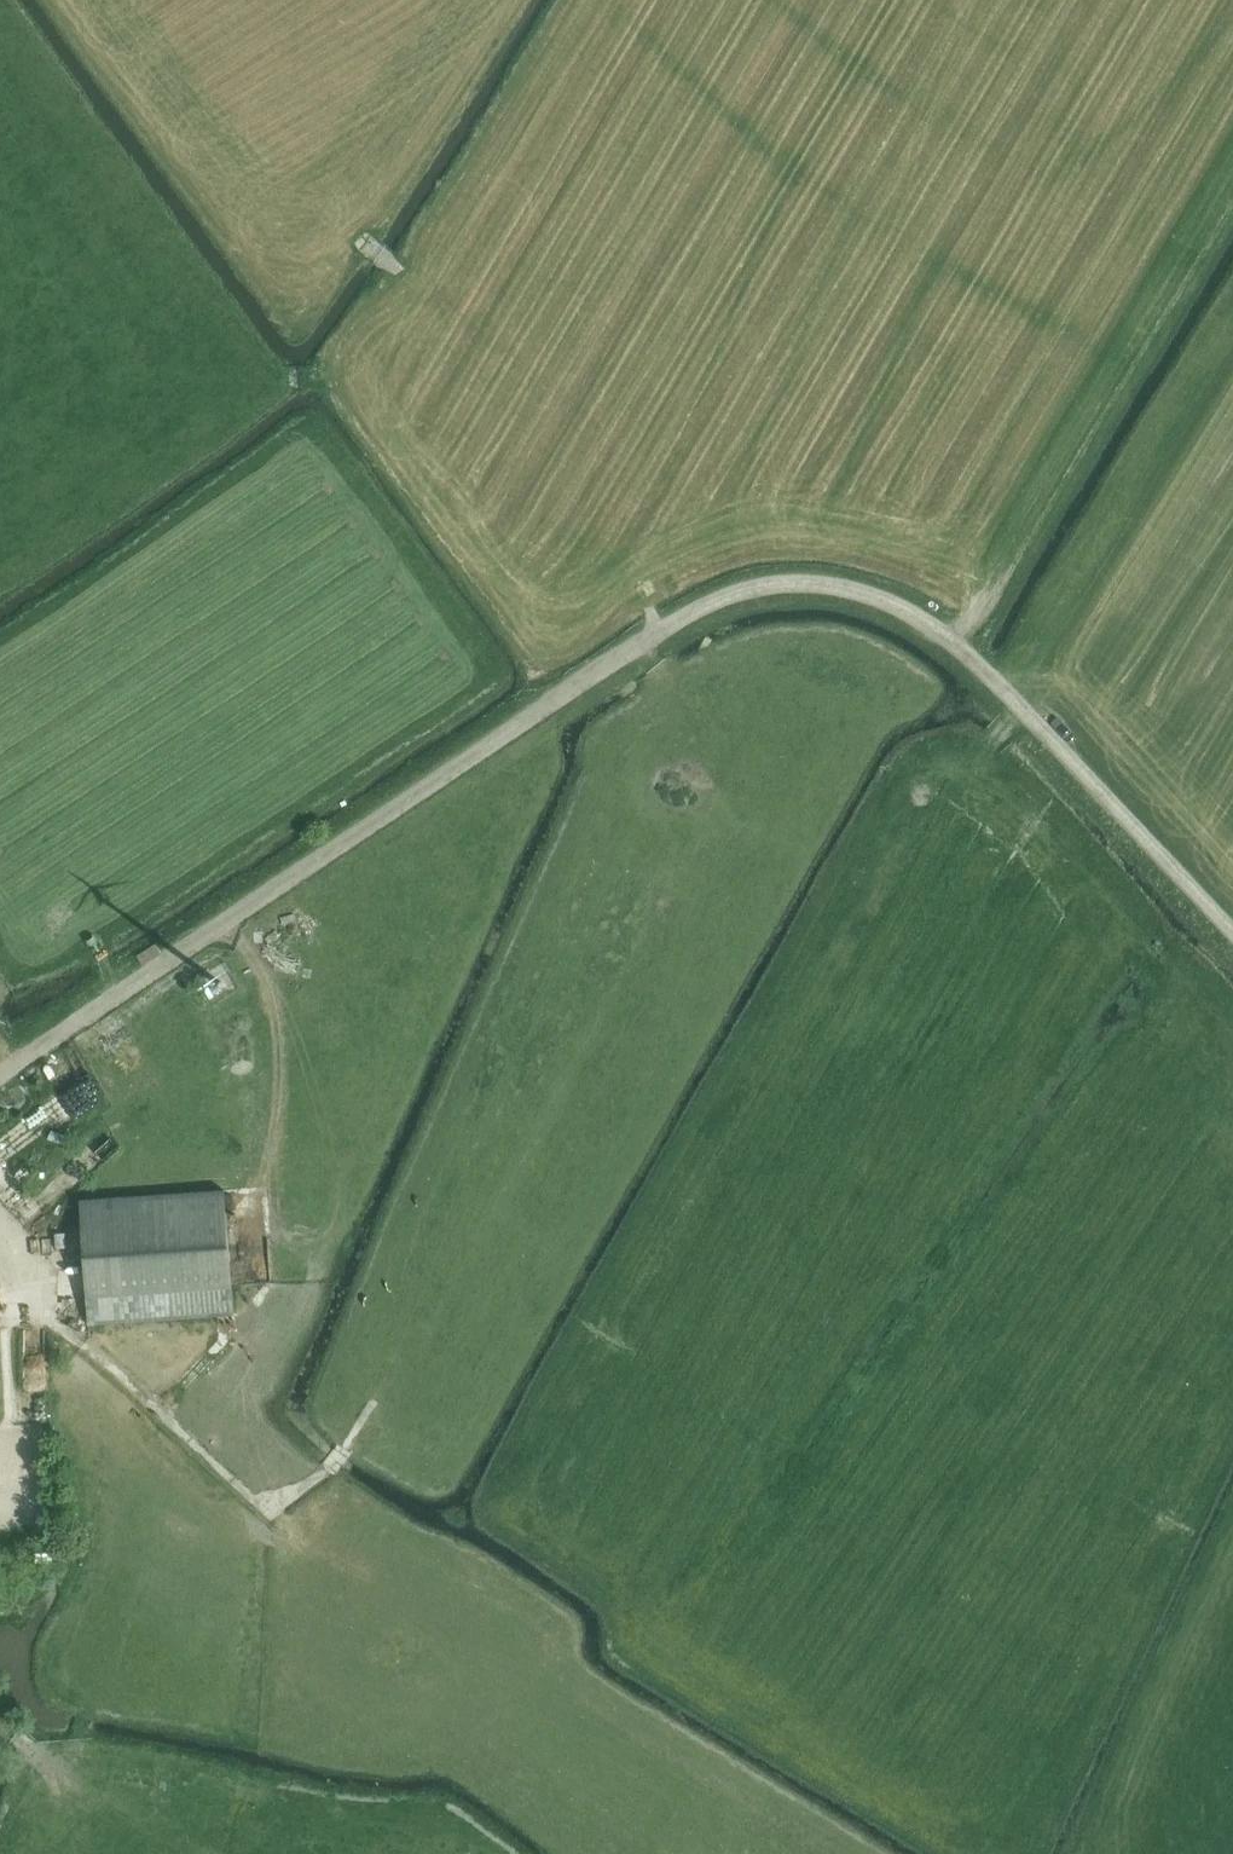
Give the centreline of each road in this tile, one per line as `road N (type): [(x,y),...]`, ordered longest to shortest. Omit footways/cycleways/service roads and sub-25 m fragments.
road 1 (track): [(23,1304),(143,1397),(268,1512),(323,1473),(375,1403)]
road 2 (track): [(217,927),(241,942),(262,970),(276,1011),(281,1069),(267,1163)]

